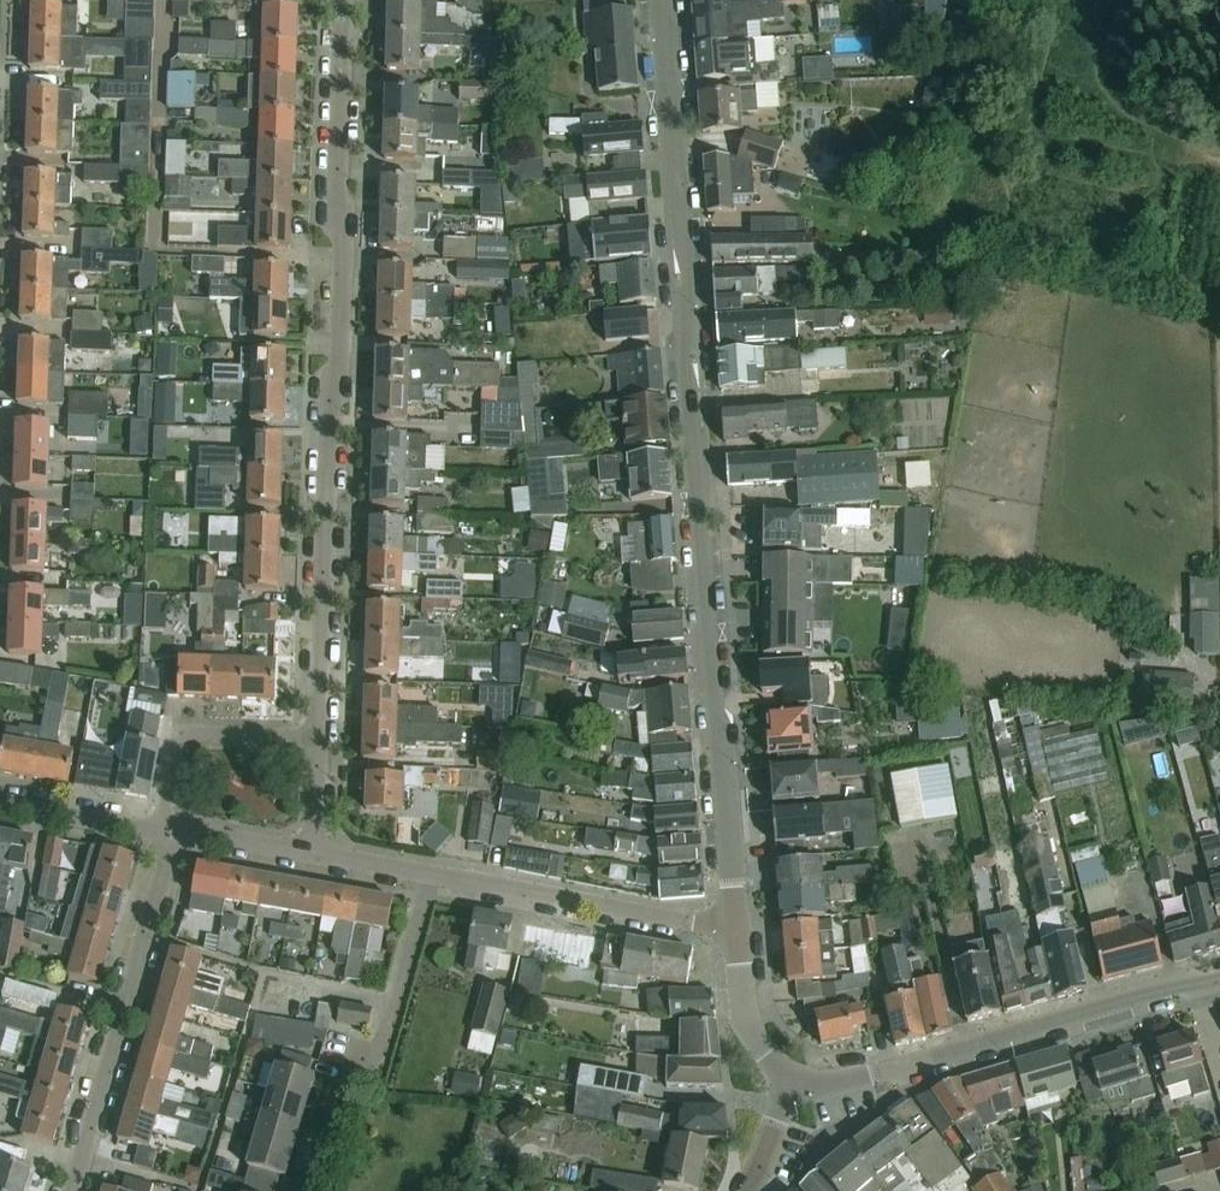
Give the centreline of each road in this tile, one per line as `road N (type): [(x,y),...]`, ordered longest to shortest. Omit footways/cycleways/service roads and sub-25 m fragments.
road 1 (unclassified): [(735,926),(659,0)]
road 2 (residential): [(317,738),(344,256),(335,196),(342,0)]
road 3 (tertiary): [(794,1089),(1219,979)]
road 4 (residential): [(72,1190),(174,831)]
road 5 (residential): [(312,1190),(346,1068),(383,1046),(429,875)]
road 6 (unclassified): [(735,926),(429,875)]
road 7 (residential): [(317,738),(177,732),(159,828)]
road 8 (unclassified): [(794,1089),(742,1011),(735,926)]
road 9 (unclassified): [(159,828),(0,800)]
road 10 (unclassified): [(315,854),(174,831)]

